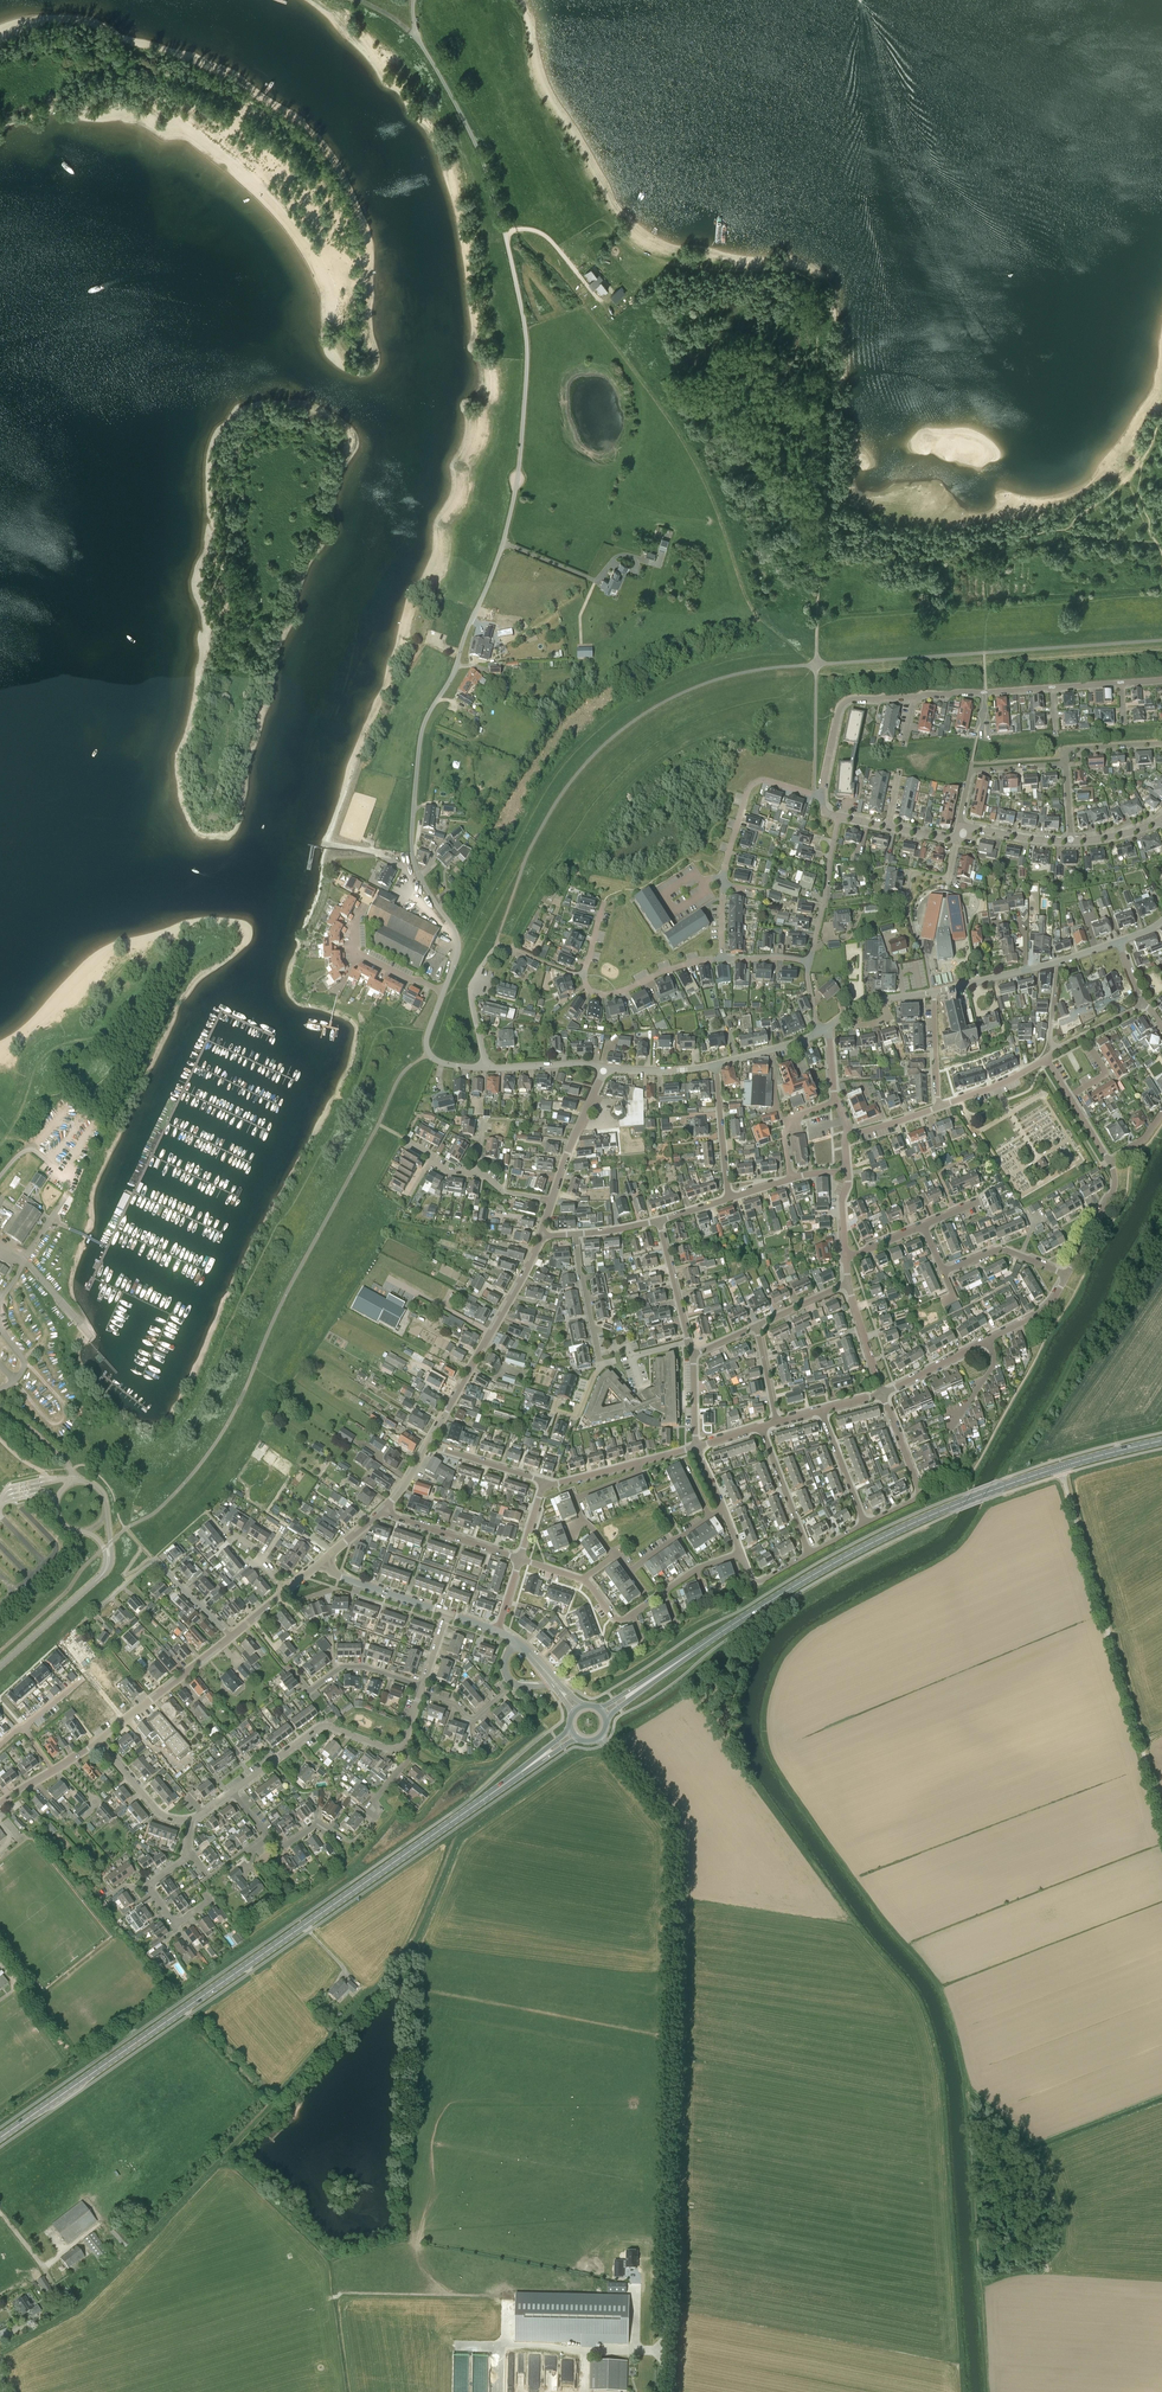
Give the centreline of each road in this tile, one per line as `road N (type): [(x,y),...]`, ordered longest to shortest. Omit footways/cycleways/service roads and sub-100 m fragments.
road 1 (unclassified): [(443,992),(458,946),(415,867),(412,823),(421,732),(493,573),(517,480),(527,341),(505,234)]
road 2 (unclassified): [(663,2391),(676,1850),(669,1826),(600,1737)]
road 3 (primary): [(0,2137),(516,1776)]
road 4 (primary): [(660,1674),(868,1545),(1061,1467)]
road 5 (track): [(605,311),(632,369),(705,480),(756,619),(816,664)]
road 6 (track): [(668,267),(797,273),(814,285),(813,549)]
road 7 (unclassified): [(1161,1813),(1061,1467)]
road 8 (unclassified): [(505,234),(478,150),(416,34),(413,0)]
road 9 (residential): [(723,960),(723,875),(748,789),(766,780),(814,795)]
road 10 (residential): [(427,1445),(541,1236)]
road 11 (residential): [(723,960),(595,993),(583,974),(604,901)]
road 12 (residential): [(232,1791),(326,1725),(389,1749),(400,1745)]
road 13 (residential): [(1067,1276),(1003,1249),(943,1272),(923,1225)]
road 14 (residential): [(864,1524),(920,1493),(882,1394)]
road 15 (residential): [(97,1740),(231,1637)]
road 16 (residential): [(820,797),(841,705),(914,697)]
road 17 (residential): [(423,1687),(357,1666),(341,1668),(306,1693),(285,1669)]
road 18 (residential): [(963,833),(970,771),(1066,764)]
road 19 (residential): [(486,1068),(470,987),(494,949),(519,951)]
road 20 (residential): [(809,964),(838,816)]
road 21 (residential): [(443,992),(355,952),(354,930),(366,905)]
road 22 (unclassified): [(0,1666),(107,1567)]
road 23 (residential): [(520,1559),(383,1512)]
road 24 (residential): [(552,1200),(605,1068)]
road 25 (residential): [(693,1355),(658,1221)]
road 26 (unclassified): [(505,234),(529,229),(549,239),(605,311)]
road 27 (residential): [(600,1368),(576,1234)]
road 28 (residential): [(809,1554),(761,1427)]
road 29 (residential): [(447,1612),(339,1576),(323,1562)]
road 30 (residential): [(715,1065),(728,1199)]
road 31 (residential): [(770,1050),(789,1180)]
road 32 (unclassified): [(814,795),(816,664)]
road 33 (residential): [(1109,1161),(1113,1192),(1067,1276)]
road 34 (residential): [(97,1740),(159,1813),(189,1820)]
road 35 (track): [(186,2008),(266,2101)]
road 36 (residential): [(427,1445),(544,1481)]
road 37 (residential): [(864,1524),(822,1410)]

